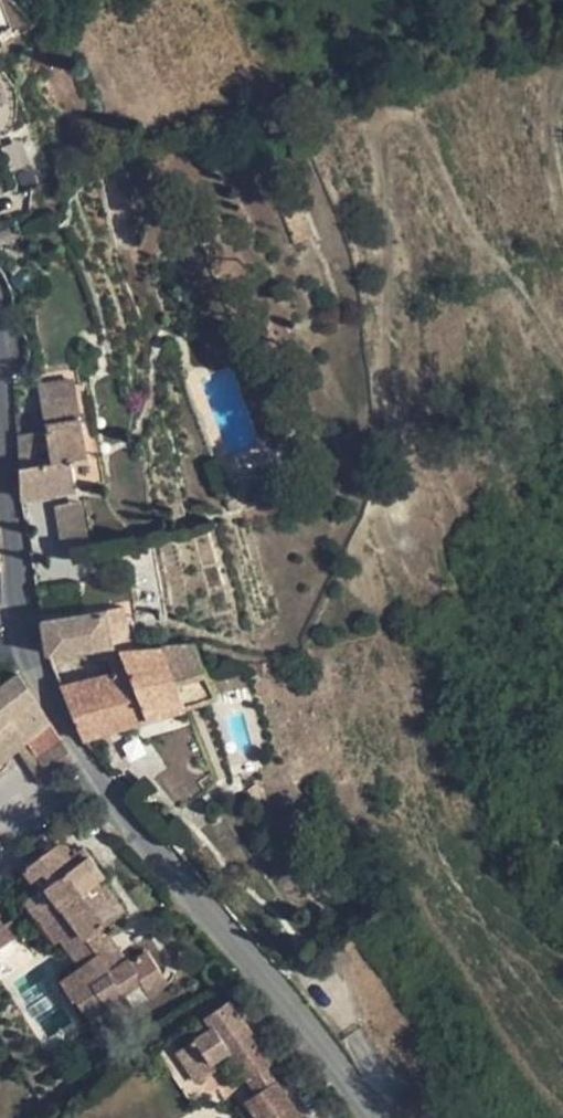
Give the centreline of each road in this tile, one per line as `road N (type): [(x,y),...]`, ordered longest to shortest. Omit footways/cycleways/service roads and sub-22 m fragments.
road 1 (unclassified): [(0,424),(32,652),(102,777),(296,999),(385,1117)]

